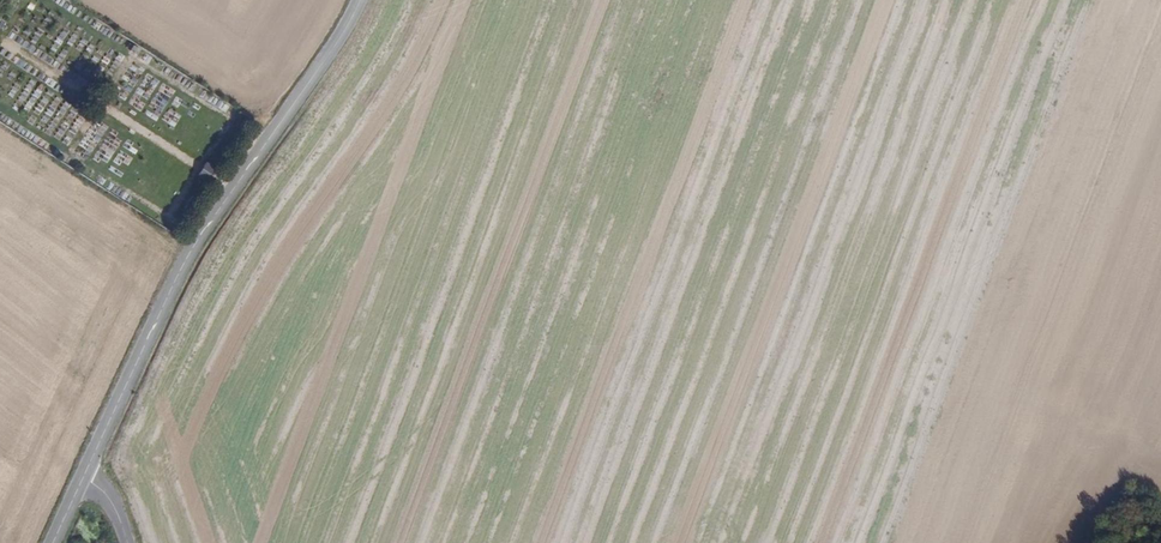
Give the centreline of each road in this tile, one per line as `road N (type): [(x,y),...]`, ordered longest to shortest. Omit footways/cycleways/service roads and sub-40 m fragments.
road 1 (tertiary): [(83,478),(193,249),(360,0)]

